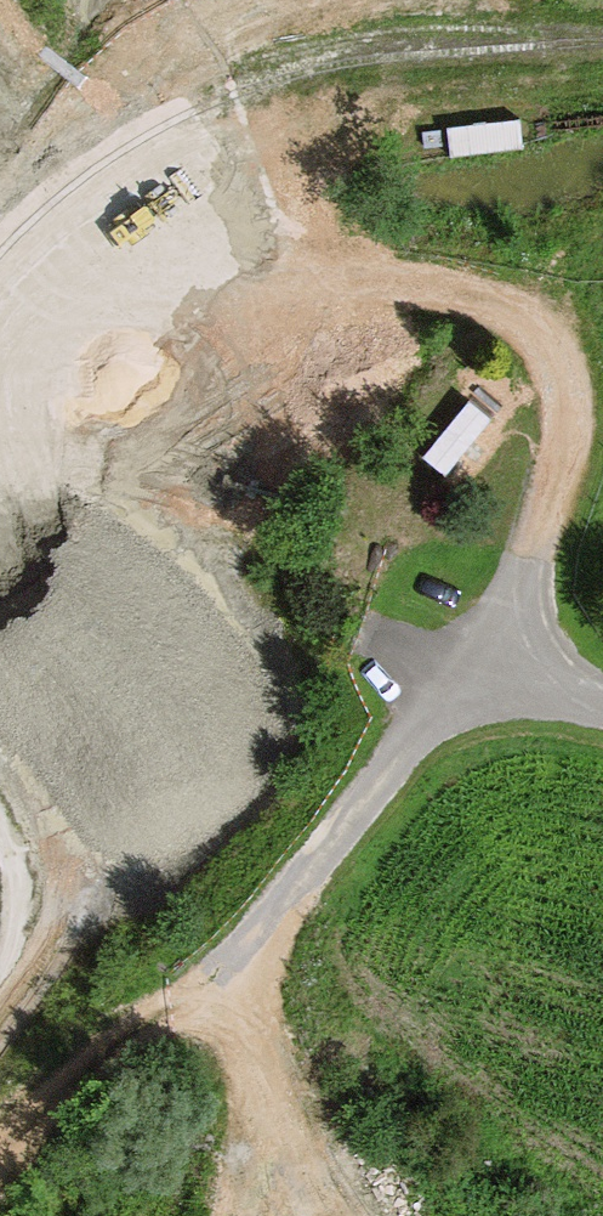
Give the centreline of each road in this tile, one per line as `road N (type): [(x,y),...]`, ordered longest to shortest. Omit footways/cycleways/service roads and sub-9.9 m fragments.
road 1 (track): [(472,662),(573,456),(531,357),(382,295),(277,223),(276,104)]
road 2 (track): [(472,662),(215,1003),(323,1215)]
road 3 (track): [(472,662),(179,581),(0,575)]
road 4 (track): [(215,1003),(65,1088),(0,1152)]
road 5 (track): [(602,705),(472,662)]

